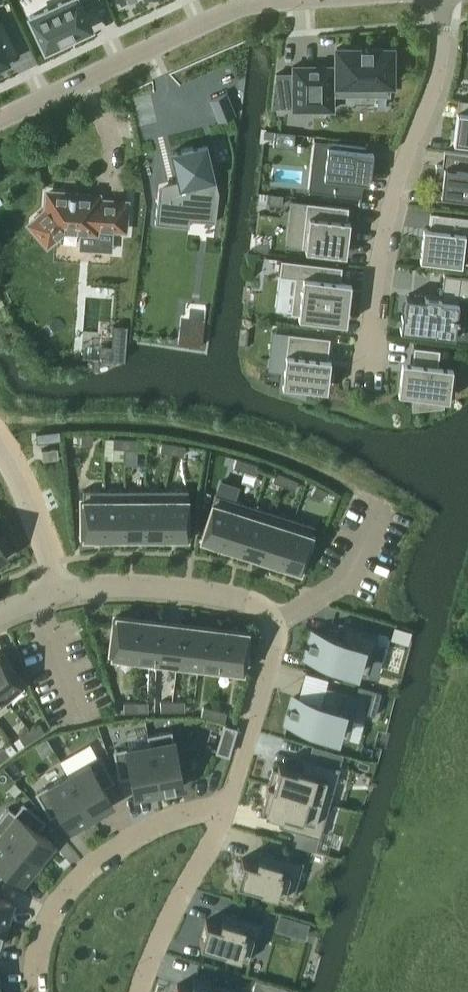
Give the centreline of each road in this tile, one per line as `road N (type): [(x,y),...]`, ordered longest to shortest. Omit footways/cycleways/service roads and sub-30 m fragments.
road 1 (residential): [(228,808),(277,643),(266,612),(164,589),(58,594)]
road 2 (residential): [(442,0),(440,67),(382,243),(365,386)]
road 3 (unclassified): [(0,119),(214,18),(277,0)]
road 4 (residential): [(39,991),(45,928),(85,870),(158,823),(228,808)]
road 5 (residential): [(141,991),(228,808)]
road 6 (unclassified): [(0,450),(41,537),(58,594)]

